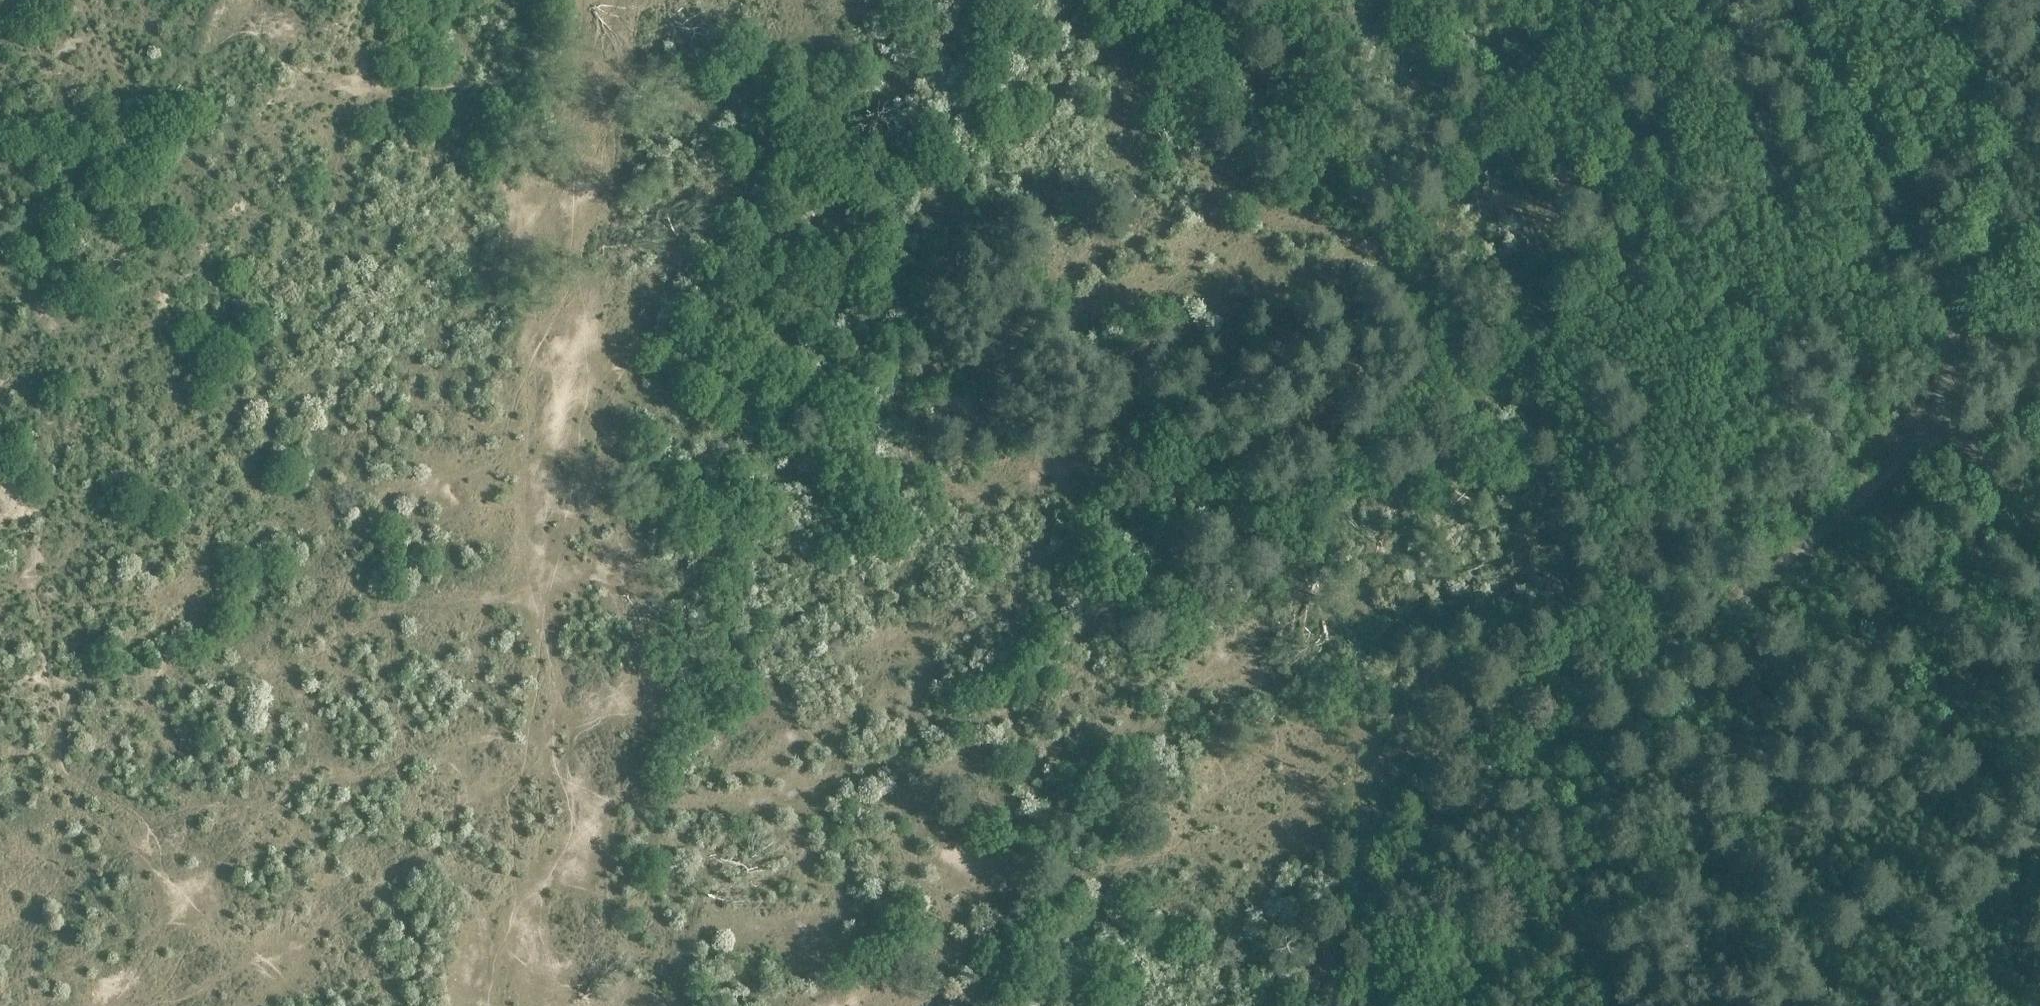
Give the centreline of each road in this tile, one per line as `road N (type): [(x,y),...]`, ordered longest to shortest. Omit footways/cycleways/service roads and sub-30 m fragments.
road 1 (track): [(1306,1005),(1323,966),(1371,896),(1670,641),(1812,538),(1919,443),(1957,436)]
road 2 (track): [(1919,443),(1964,338),(1793,0)]

